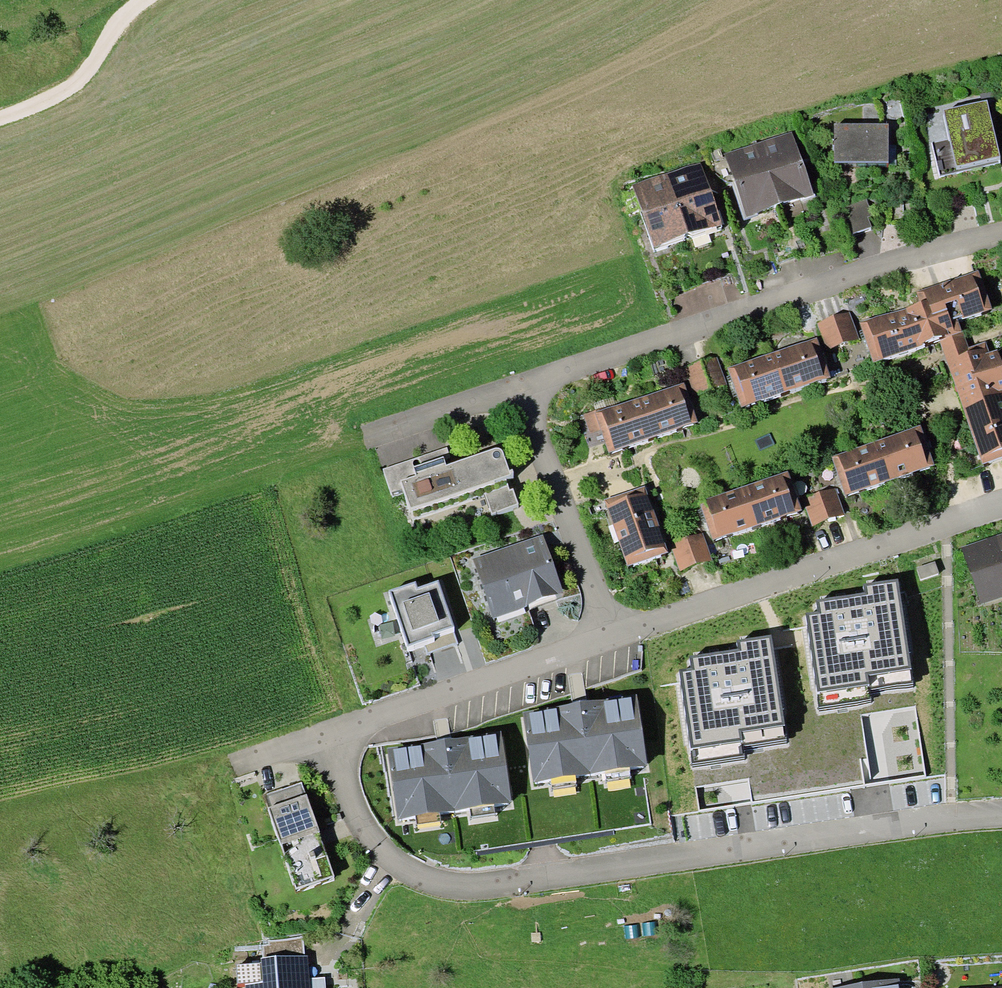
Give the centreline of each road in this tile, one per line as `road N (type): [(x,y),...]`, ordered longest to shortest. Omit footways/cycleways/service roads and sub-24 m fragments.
road 1 (residential): [(328,736),(368,835),(404,871),(435,883),(545,881),(947,822)]
road 2 (residential): [(519,390),(820,286),(1001,240)]
road 3 (residential): [(1001,511),(612,640)]
road 4 (residential): [(612,640),(328,736)]
road 5 (residential): [(612,640),(519,390)]
road 6 (track): [(0,123),(82,83),(146,0)]
road 7 (residential): [(381,437),(519,390)]

